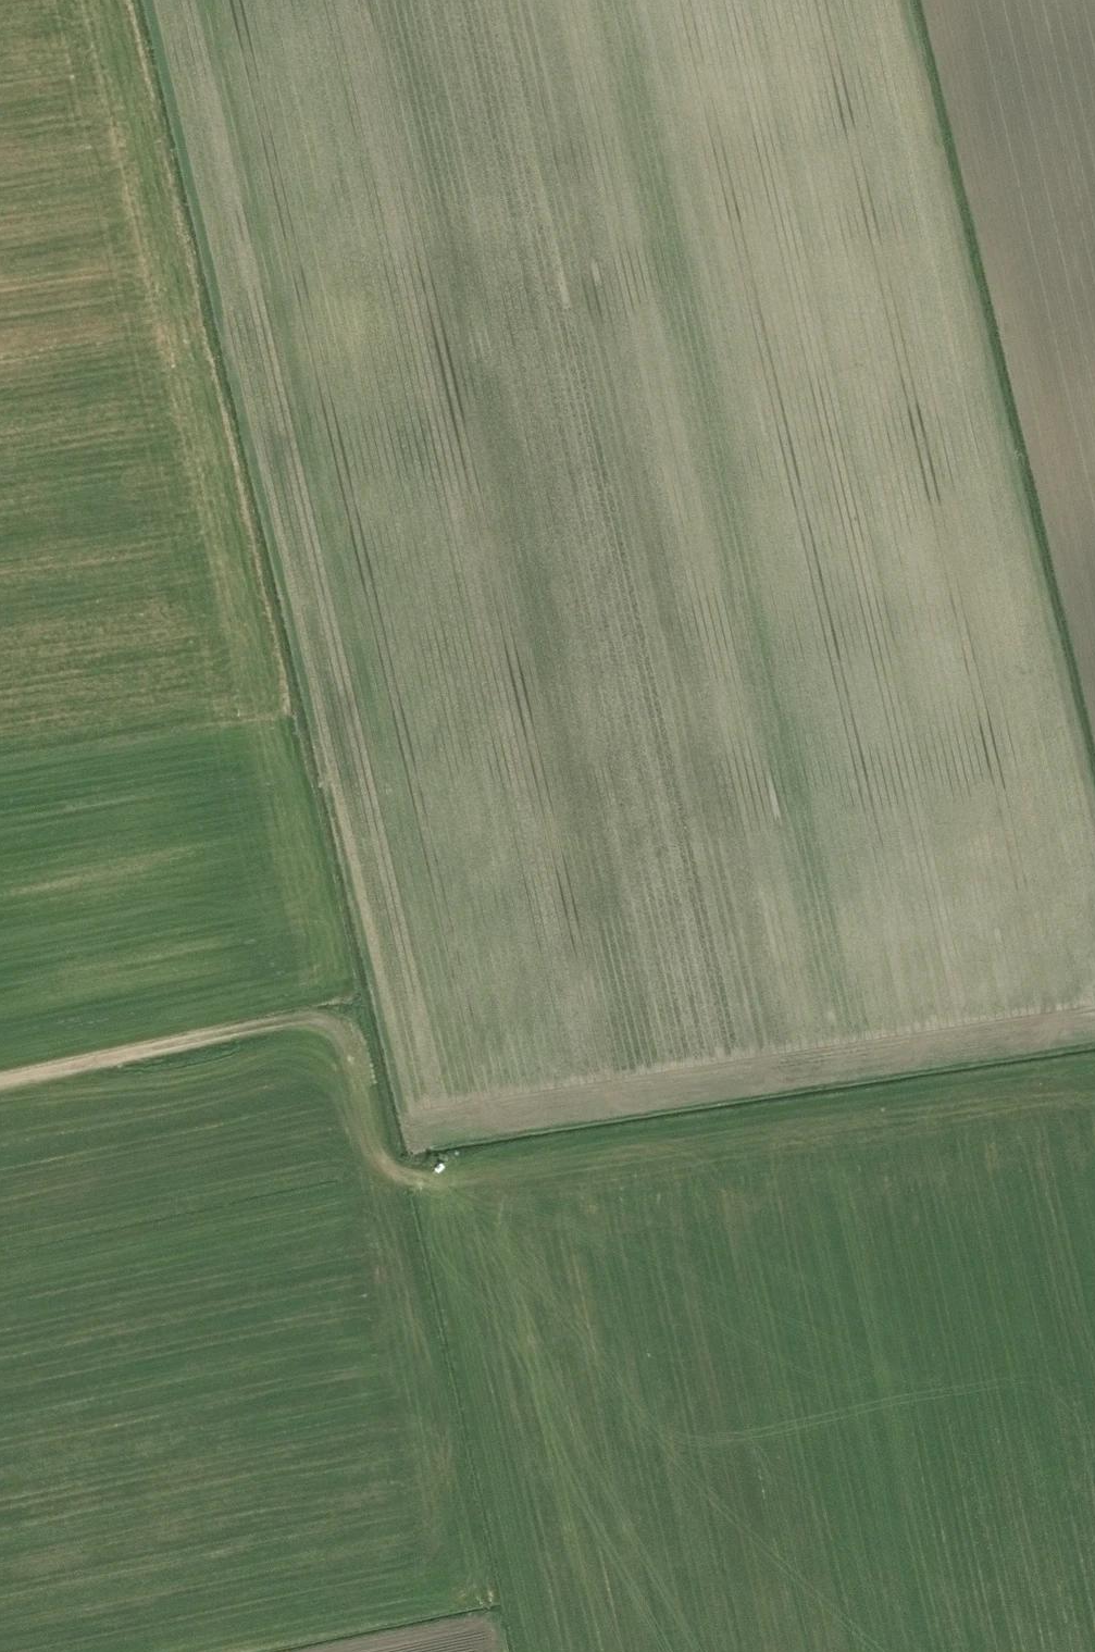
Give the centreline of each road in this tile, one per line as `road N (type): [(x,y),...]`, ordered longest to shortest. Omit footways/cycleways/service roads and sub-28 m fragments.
road 1 (track): [(534,1187),(409,1177),(380,1158),(347,1033),(310,1016),(0,1083)]

